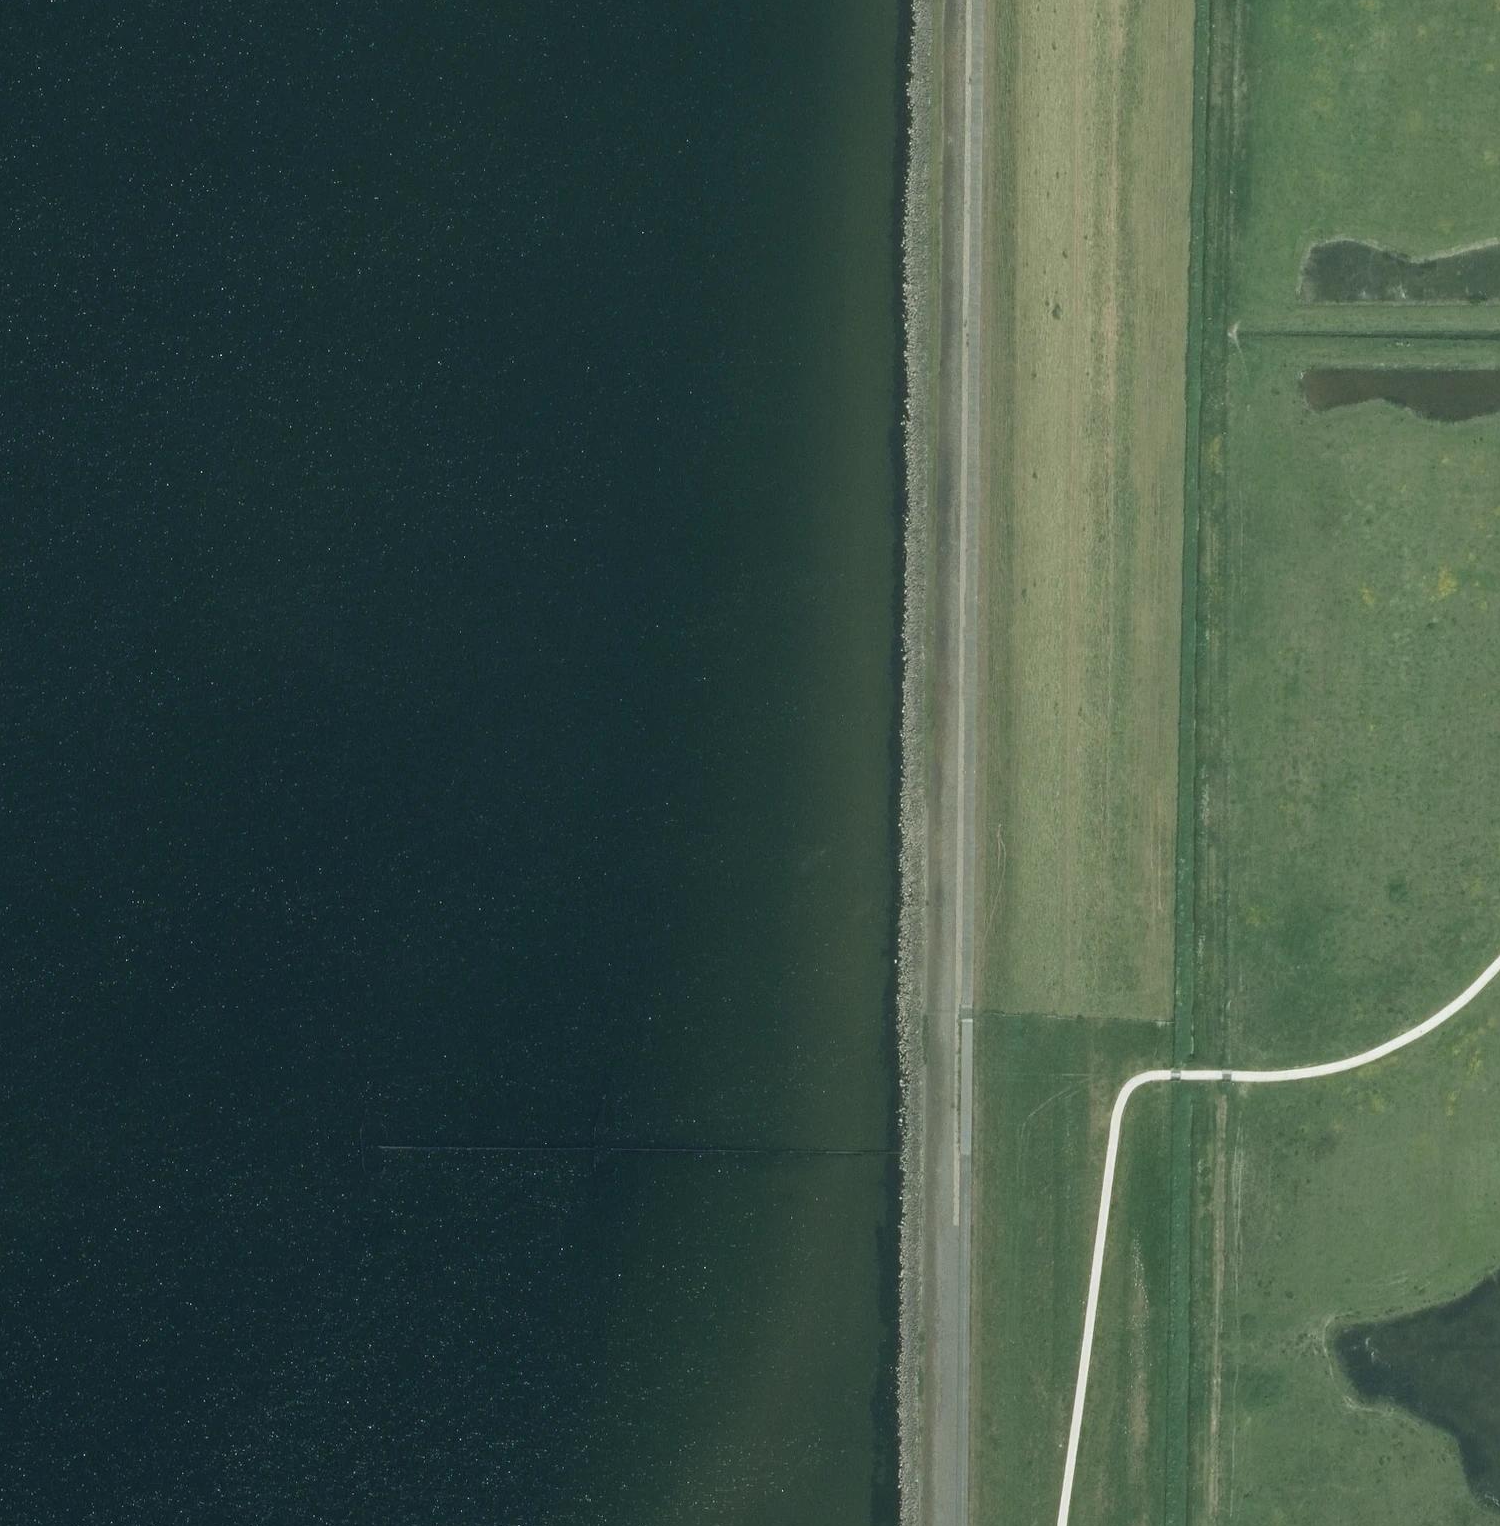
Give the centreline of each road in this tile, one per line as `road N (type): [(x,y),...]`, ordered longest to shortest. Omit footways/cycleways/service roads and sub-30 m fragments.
road 1 (unclassified): [(961,1525),(977,0)]
road 2 (track): [(1205,1525),(1213,1075)]

